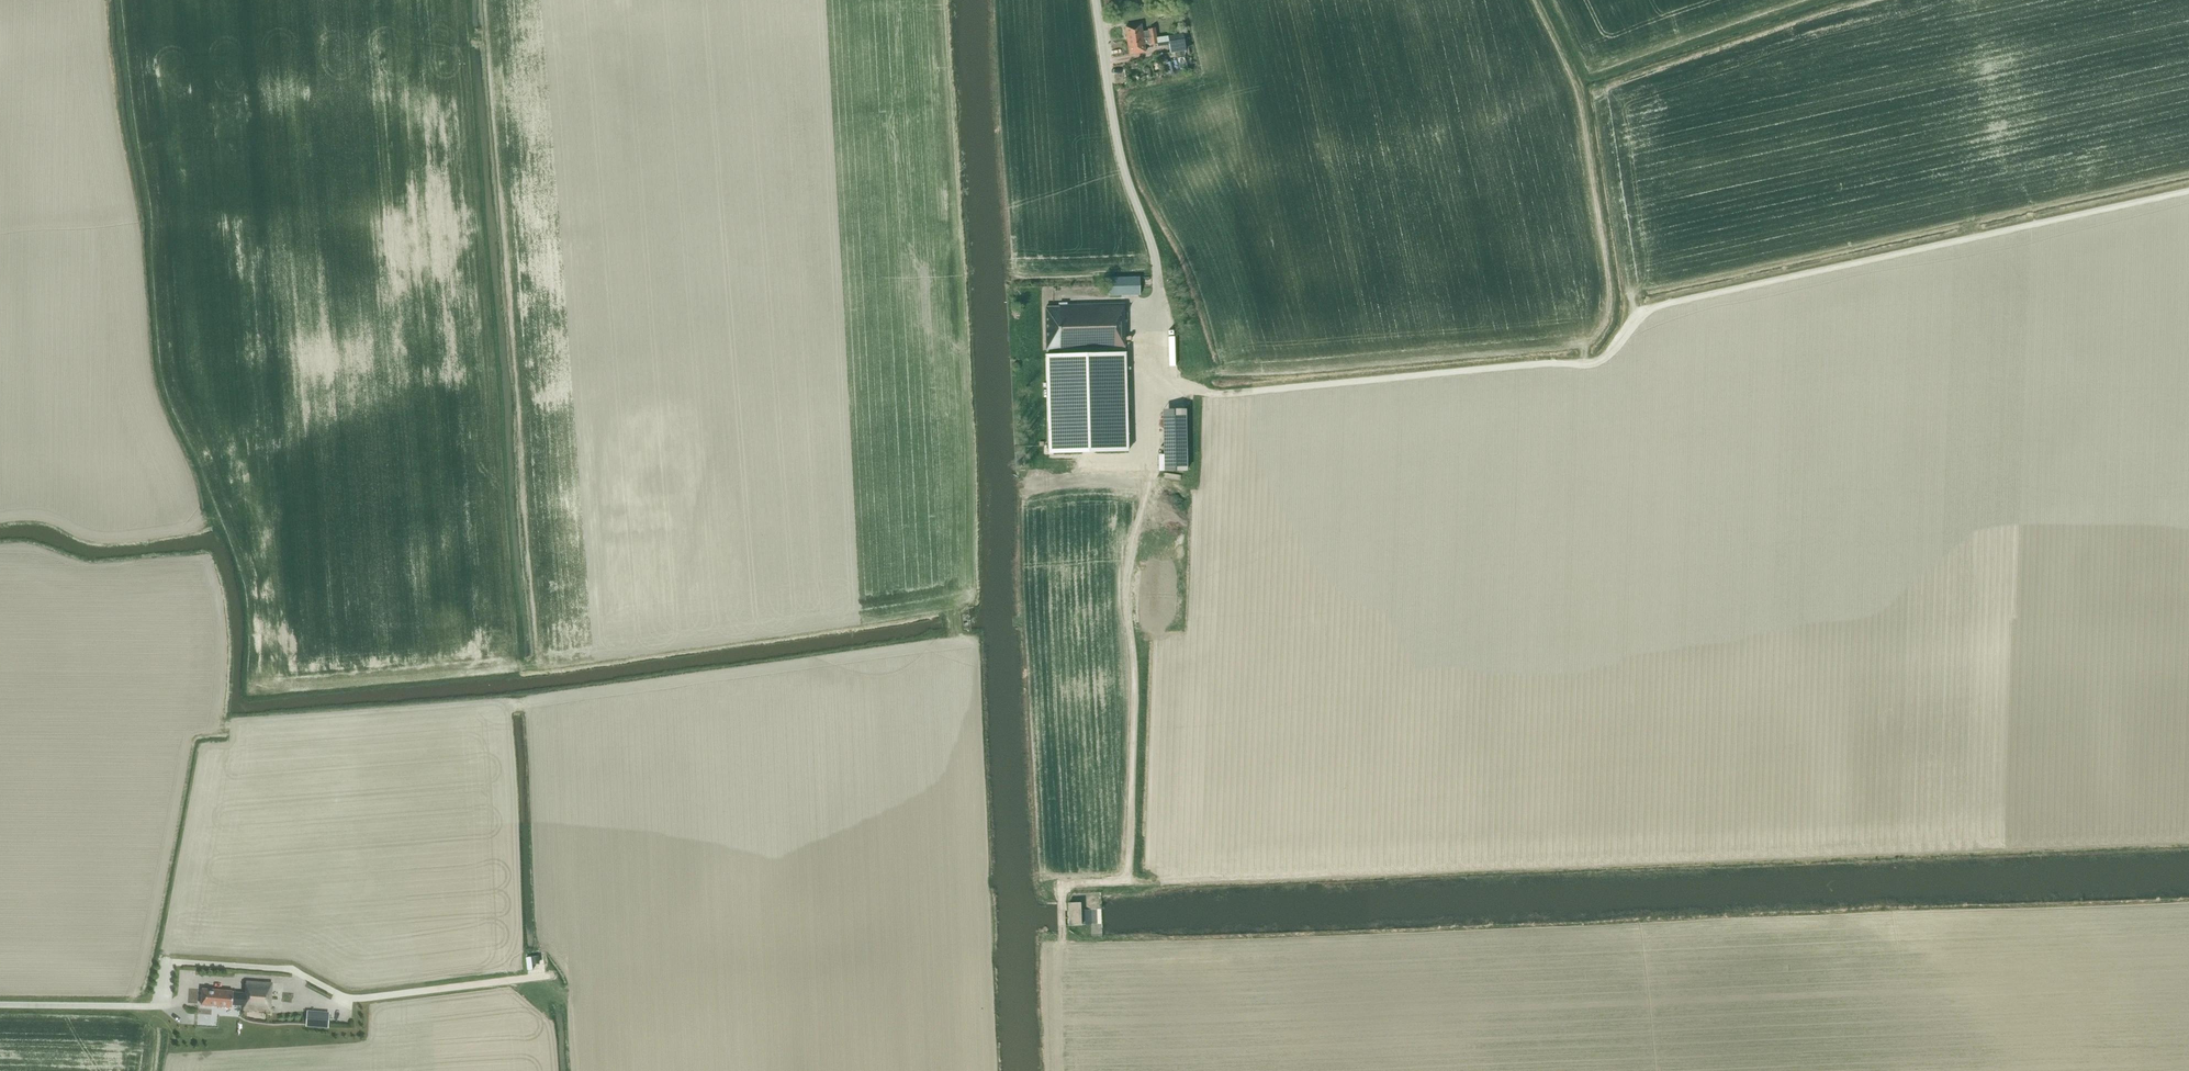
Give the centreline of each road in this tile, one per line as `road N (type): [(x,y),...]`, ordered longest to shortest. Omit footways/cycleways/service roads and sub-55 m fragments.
road 1 (track): [(1154,447),(1132,556),(1131,876),(1064,889)]
road 2 (unclassified): [(1159,277),(1110,106),(1098,0)]

